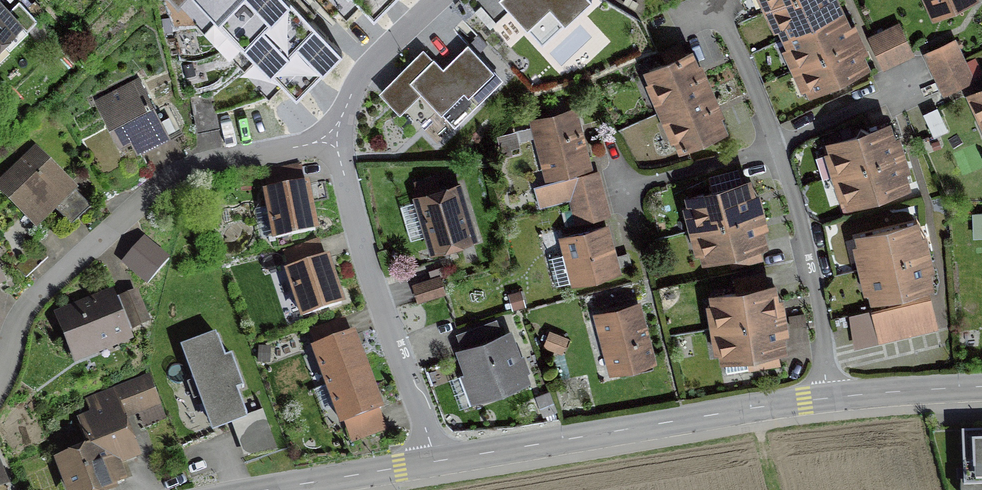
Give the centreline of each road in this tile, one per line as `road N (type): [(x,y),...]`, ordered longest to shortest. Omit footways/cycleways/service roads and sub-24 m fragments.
road 1 (residential): [(332,140),(185,170),(143,198),(24,307),(0,376)]
road 2 (residential): [(831,400),(808,271),(719,10)]
road 3 (residential): [(438,465),(831,400)]
road 4 (residential): [(438,465),(332,140)]
road 5 (residential): [(332,140),(371,64),(439,0)]
road 6 (residential): [(831,400),(981,388)]
road 7 (residential): [(294,489),(438,465)]

